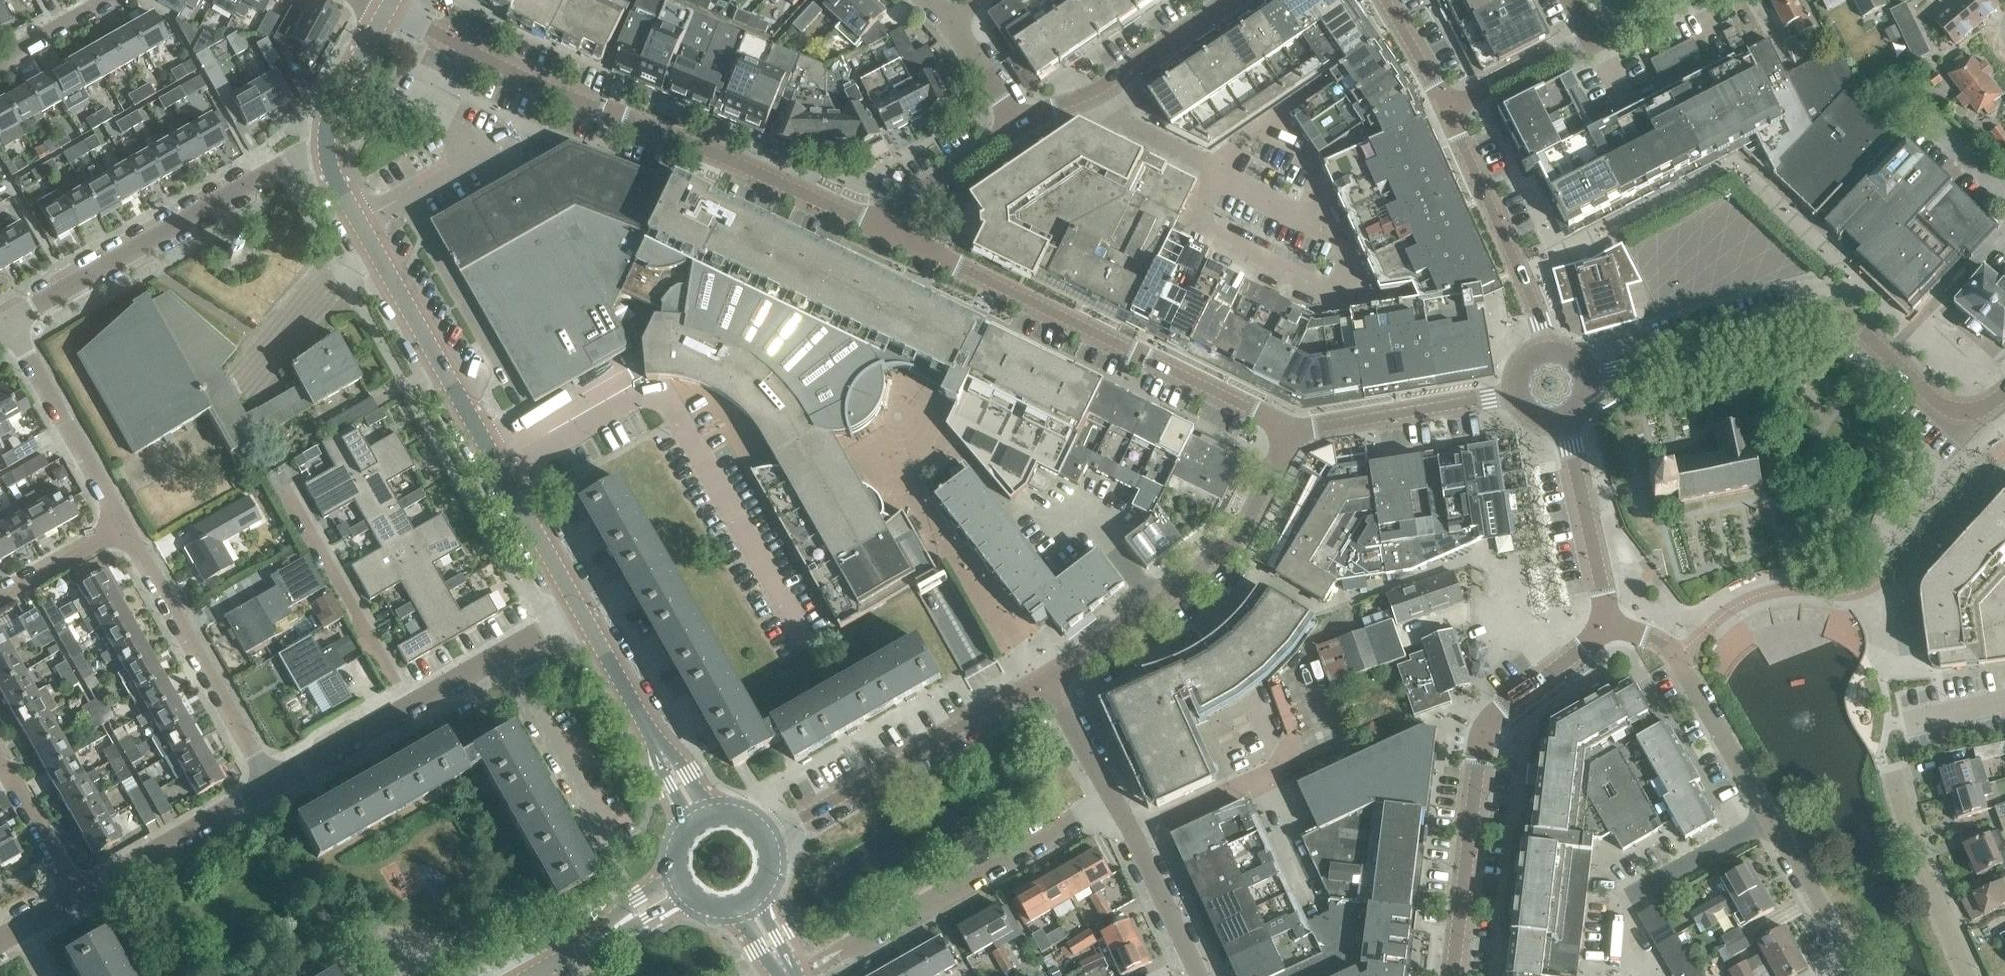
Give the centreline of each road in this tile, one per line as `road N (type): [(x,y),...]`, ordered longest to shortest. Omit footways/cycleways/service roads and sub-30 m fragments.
road 1 (unclassified): [(887,231),(526,80),(387,7)]
road 2 (tertiary): [(579,611),(339,195),(328,149)]
road 3 (unclassified): [(2000,397),(1969,412),(1954,409),(1860,323),(1821,311),(1581,380)]
road 4 (unclassified): [(887,231),(1292,427)]
road 5 (unclassified): [(1451,975),(1478,746),(1492,719),(1607,622)]
road 6 (unclassified): [(1043,679),(1161,606),(1229,552),(1292,427)]
road 7 (residential): [(9,322),(328,149)]
road 8 (unclassified): [(773,841),(1043,679)]
road 9 (unclassified): [(848,948),(1114,803)]
road 10 (residential): [(271,786),(120,528)]
road 11 (unclassified): [(1775,823),(1680,657),(1607,622)]
road 12 (unclassified): [(1543,351),(1518,266),(1446,111)]
road 13 (residential): [(271,786),(495,659)]
road 14 (unclassified): [(1775,823),(1621,907),(1616,975)]
road 15 (unclassified): [(1228,0),(1099,89),(1022,127)]
road 16 (tertiary): [(695,815),(579,611)]
road 17 (residential): [(120,528),(9,322)]
road 18 (residential): [(73,898),(271,786)]
road 19 (unclassified): [(1292,427),(1325,429),(1514,396)]
road 20 (unclassified): [(1607,622),(1561,418)]
road 21 (residential): [(604,837),(495,659)]
road 22 (unclassified): [(1970,975),(1900,788)]
road 23 (unclassified): [(1285,735),(1260,776),(1131,838)]
road 24 (unclassified): [(1859,975),(1775,823)]
road 25 (unclassified): [(1022,127),(914,197),(887,231)]
road 26 (tertiary): [(531,975),(678,889)]
road 27 (residential): [(1446,111),(1595,40)]
road 28 (unclassified): [(1022,127),(956,21),(932,0)]
road 29 (tertiary): [(328,149),(338,105),(387,7)]
road 30 (unclassified): [(1193,975),(1131,838)]
road 31 (residential): [(73,898),(0,768)]
road 32 (unclassified): [(1114,803),(1043,679)]
road 33 (residential): [(0,597),(120,528)]
road 34 (residential): [(0,62),(114,0)]
road 35 (unclassified): [(1446,111),(1382,0)]

